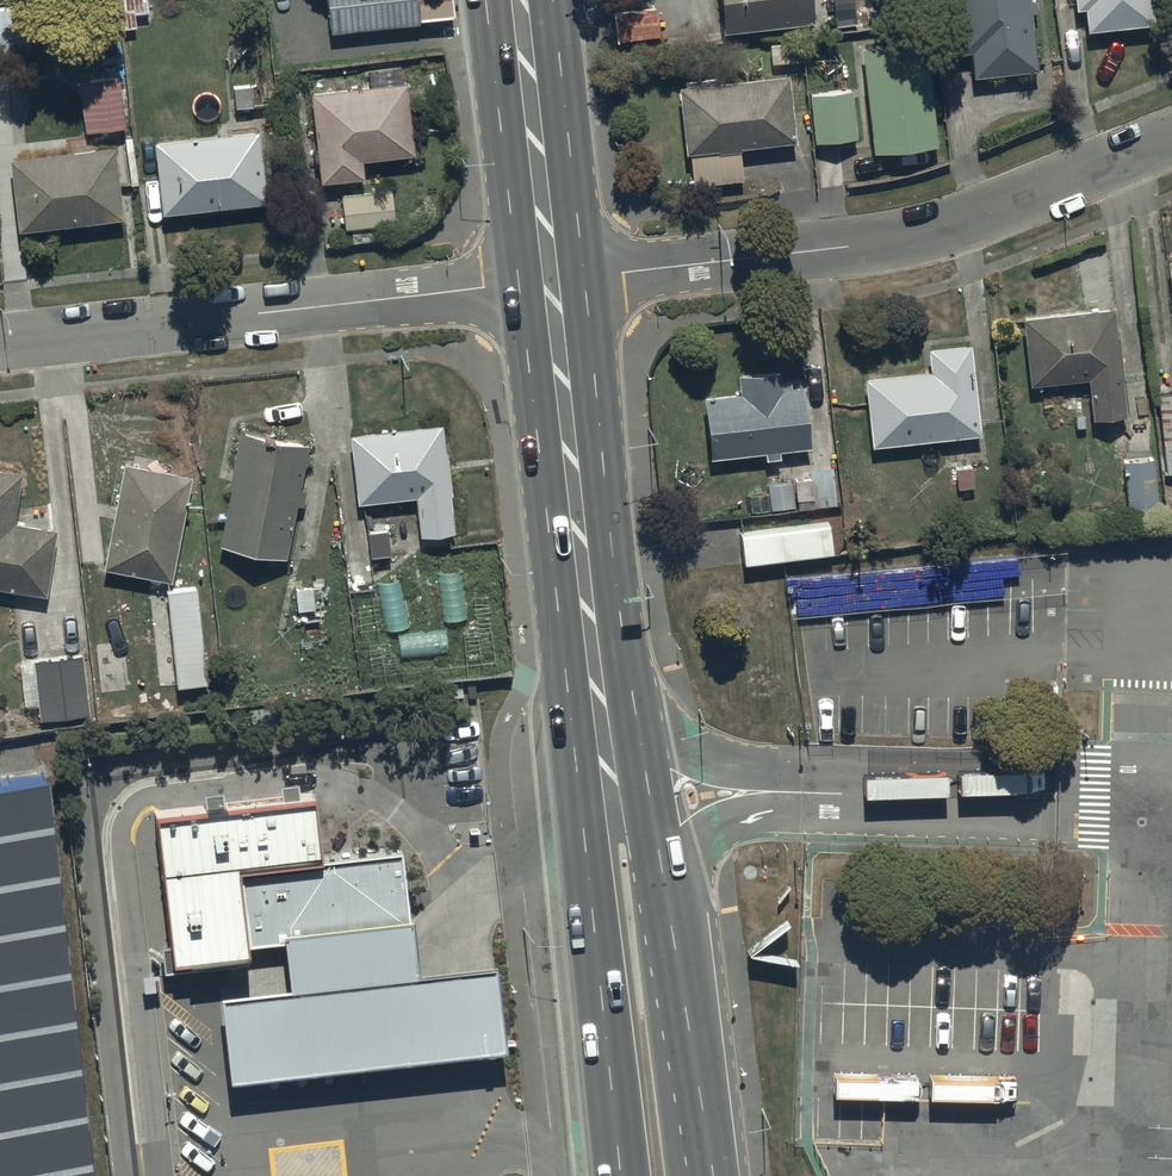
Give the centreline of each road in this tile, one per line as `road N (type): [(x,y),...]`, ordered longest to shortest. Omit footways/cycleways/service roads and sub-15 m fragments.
road 1 (residential): [(552,280),(936,233),(1171,141)]
road 2 (residential): [(552,280),(0,340)]
road 3 (trunk): [(552,280),(619,801)]
road 4 (trunk): [(619,801),(670,921),(712,1175)]
road 5 (trunk): [(620,1175),(595,942),(619,801)]
road 6 (trunk): [(521,0),(552,280)]

